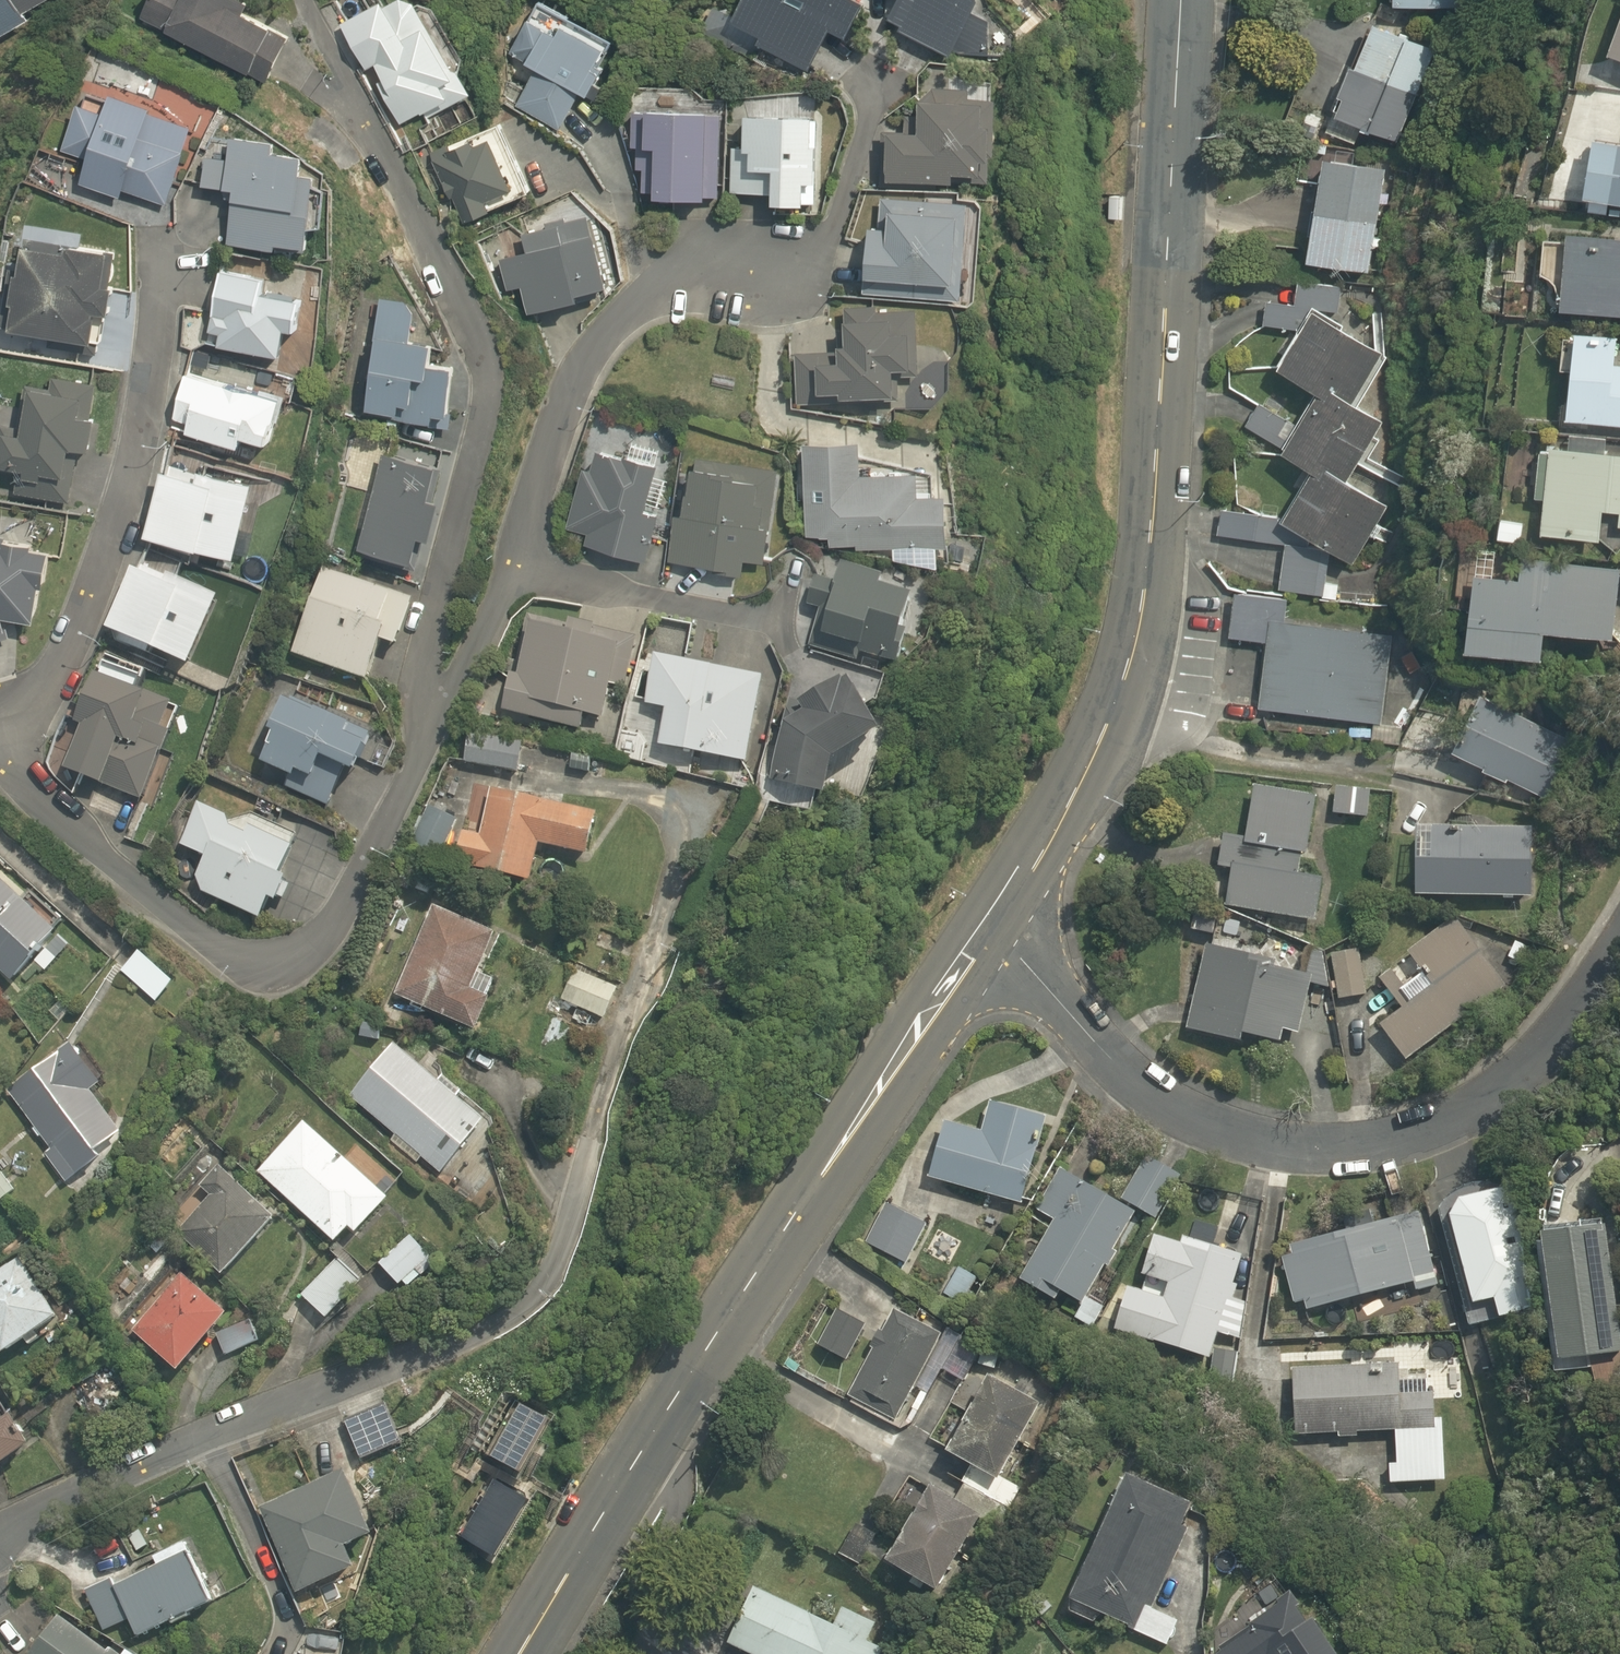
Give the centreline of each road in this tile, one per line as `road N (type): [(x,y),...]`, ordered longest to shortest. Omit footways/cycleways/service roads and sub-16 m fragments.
road 1 (secondary): [(978,945),(1095,772),(1144,671),(1183,0)]
road 2 (residential): [(648,971),(612,1056),(565,1231),(523,1306),(455,1343),(153,1459),(0,1536)]
road 3 (secondary): [(530,1653),(978,945)]
road 4 (residential): [(423,729),(419,659),(491,396),(459,301),(301,0)]
road 5 (residential): [(978,945),(1192,1113),(1265,1140),(1350,1155),(1452,1130),(1542,1070),(1619,972)]
road 6 (residential): [(423,729),(515,568),(539,464),(596,353),(665,283),(734,265),(826,263)]
road 7 (residential): [(3,723),(28,782),(127,882),(254,974),(292,967),(325,942),(423,729)]
road 8 (residential): [(3,723),(67,664),(120,528),(156,367),(164,244)]

